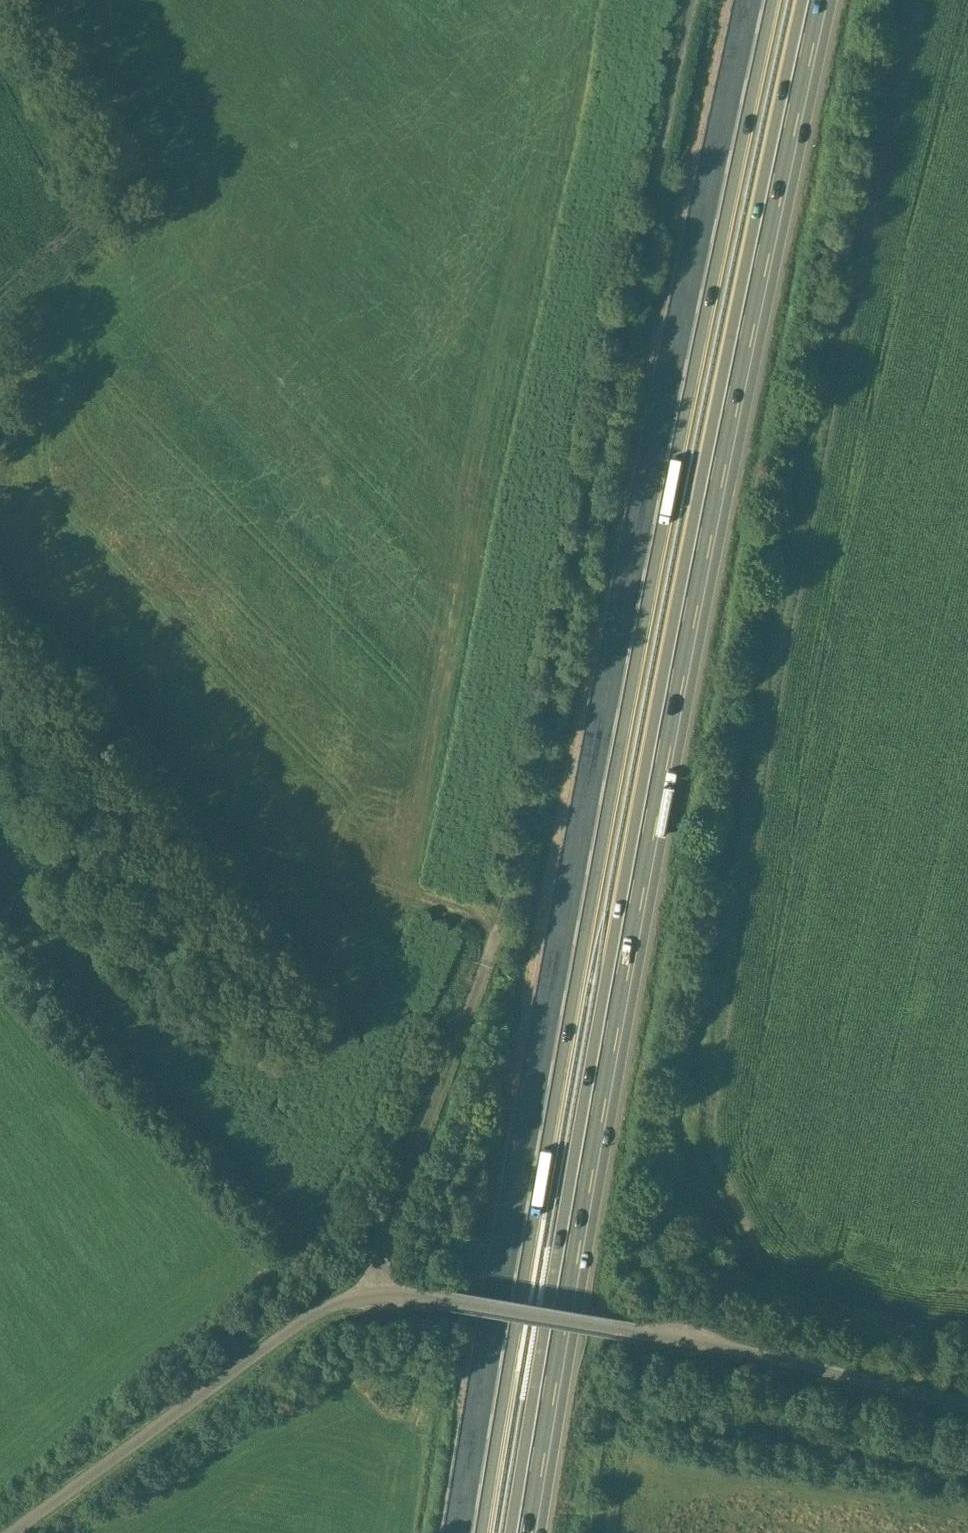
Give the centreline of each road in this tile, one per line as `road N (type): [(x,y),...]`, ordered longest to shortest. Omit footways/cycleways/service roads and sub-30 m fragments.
road 1 (motorway): [(524,1532),(657,762),(815,0)]
road 2 (motorway): [(763,0),(610,739),(475,1532)]
road 3 (unclassified): [(7,1532),(301,1316),(364,1282),(765,1352),(967,1403)]

